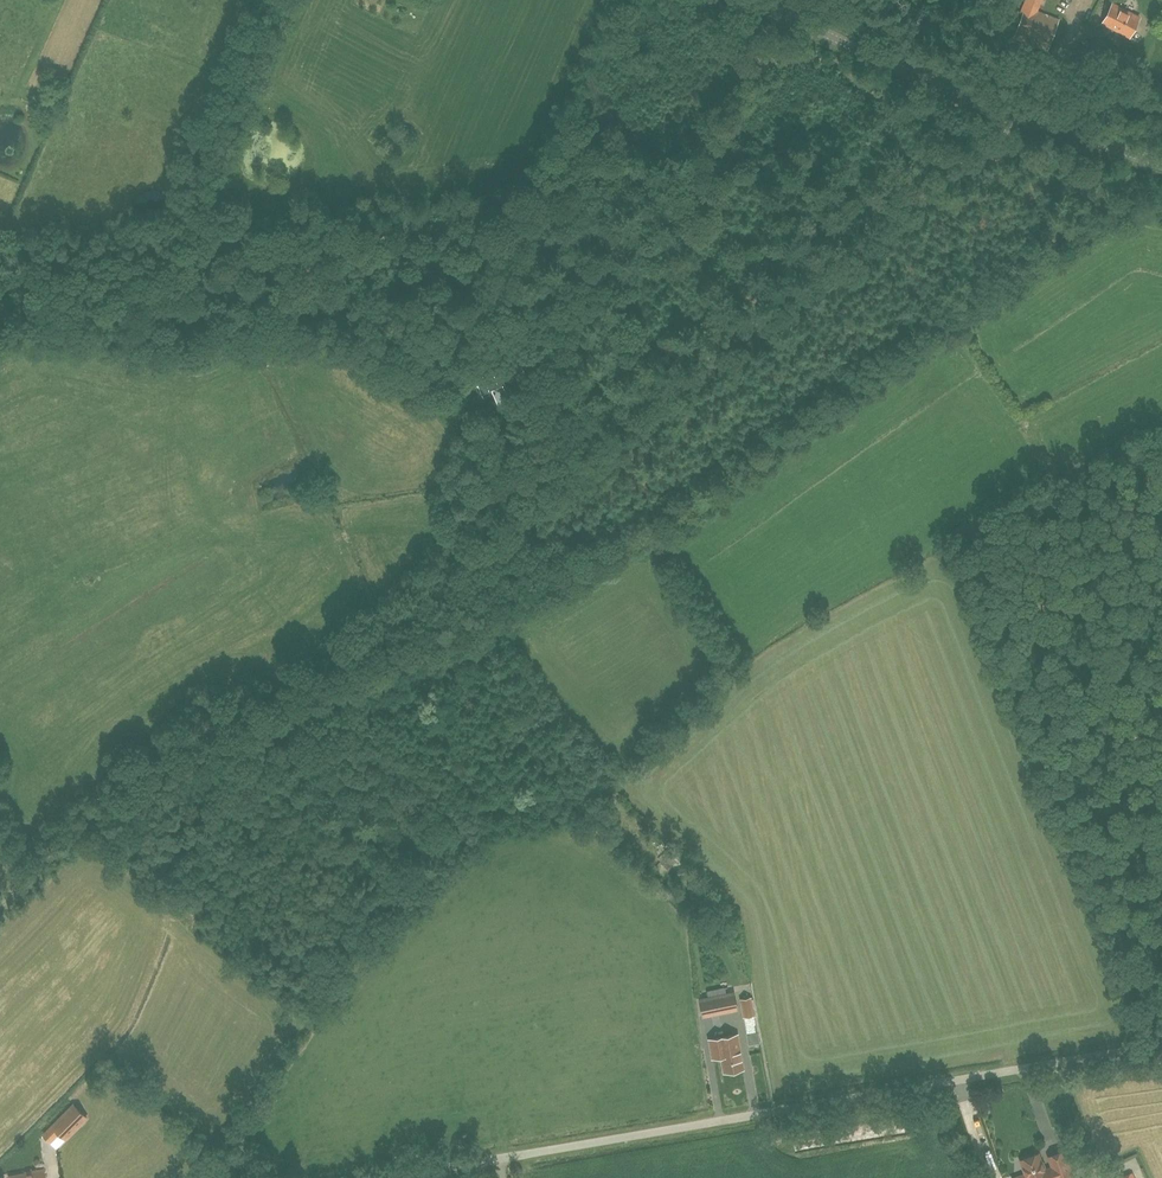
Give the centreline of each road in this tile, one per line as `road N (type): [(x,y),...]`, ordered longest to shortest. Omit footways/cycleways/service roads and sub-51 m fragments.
road 1 (track): [(833,271),(312,666),(149,758),(0,903)]
road 2 (unclassified): [(381,1177),(1161,1045)]
road 3 (tertiary): [(1161,164),(936,85),(756,0)]
road 4 (track): [(833,271),(650,177),(806,24)]
road 5 (track): [(1021,117),(833,271)]

